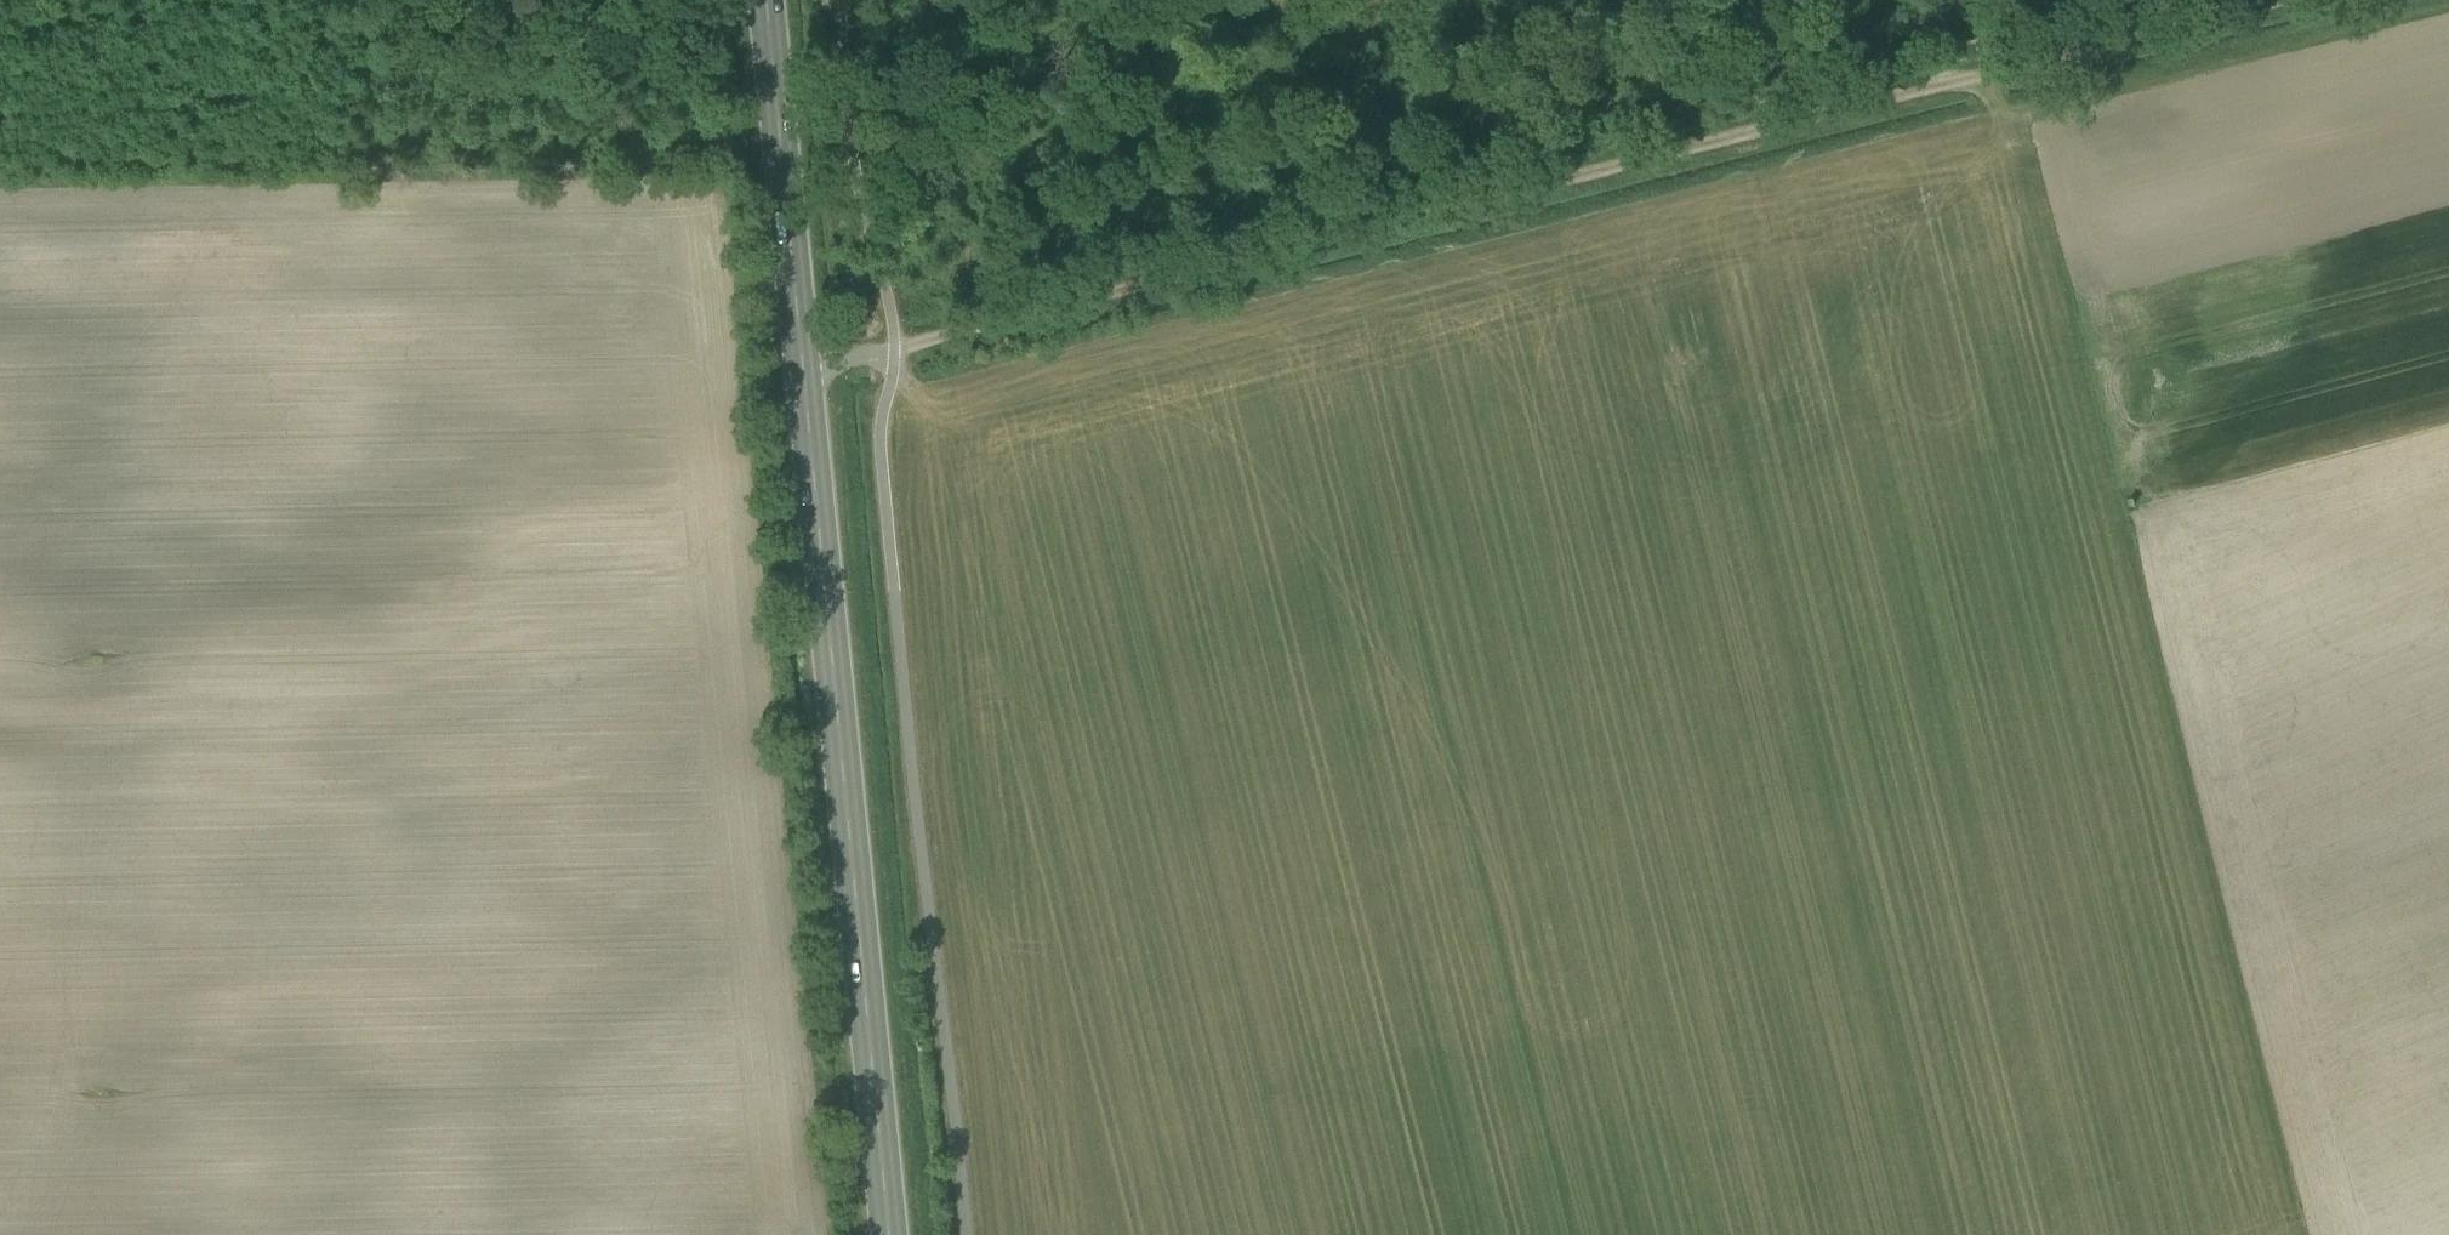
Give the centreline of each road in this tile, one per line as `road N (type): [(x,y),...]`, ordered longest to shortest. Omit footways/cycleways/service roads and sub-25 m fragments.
road 1 (track): [(2258,0),(895,341),(804,371)]
road 2 (primary): [(889,1234),(767,0)]

